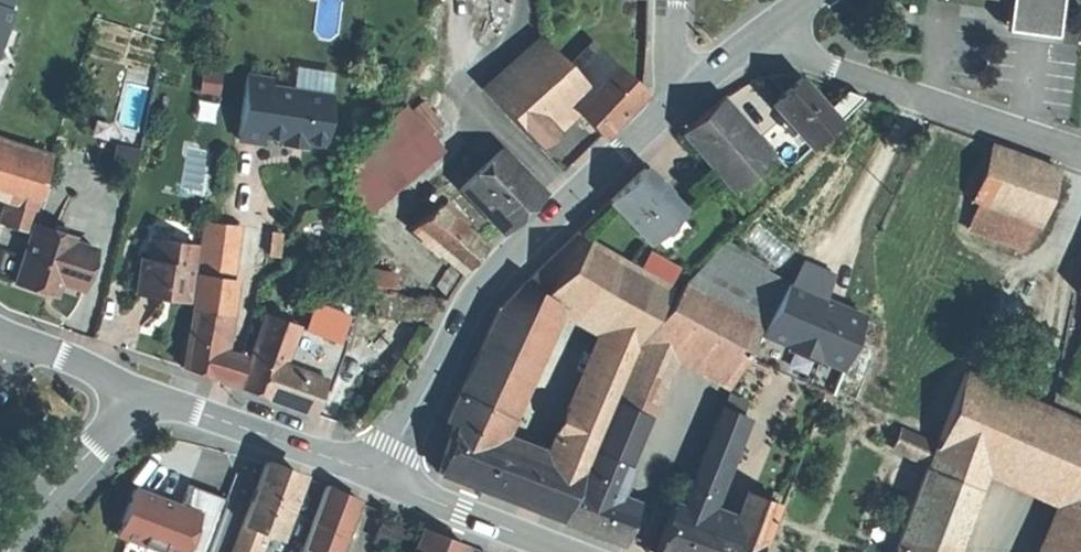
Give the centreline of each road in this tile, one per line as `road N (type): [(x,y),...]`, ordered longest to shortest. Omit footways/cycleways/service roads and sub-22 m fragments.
road 1 (secondary): [(382,479),(468,308),(507,261),(686,96)]
road 2 (residential): [(773,24),(834,72),(1080,152)]
road 3 (secondary): [(139,403),(192,411),(382,479)]
road 4 (secondary): [(139,403),(12,551)]
road 5 (tertiary): [(382,479),(562,551)]
road 6 (tertiary): [(32,345),(119,383),(139,403)]

